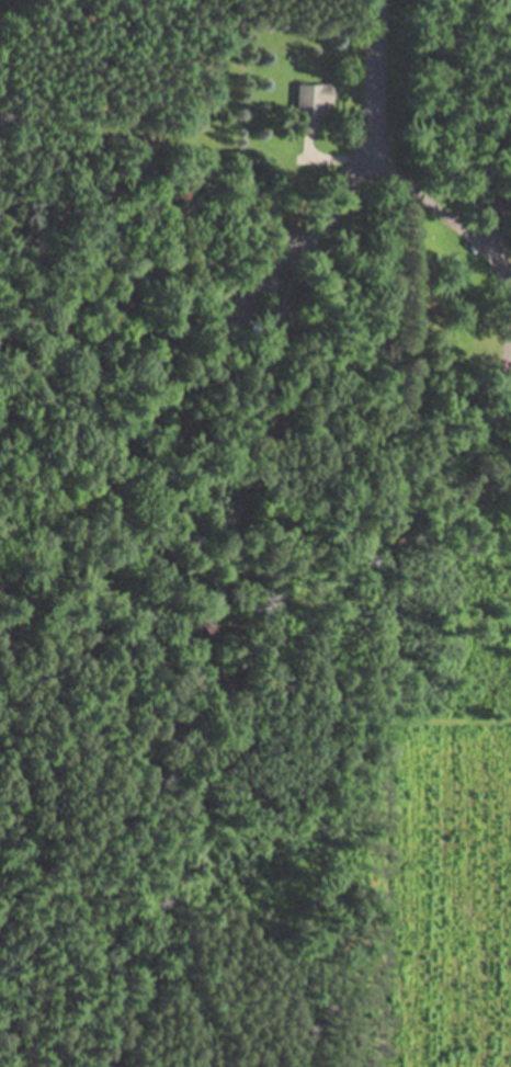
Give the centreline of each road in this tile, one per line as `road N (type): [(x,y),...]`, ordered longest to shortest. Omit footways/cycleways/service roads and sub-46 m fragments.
road 1 (residential): [(341,201),(342,223),(245,440),(223,602),(193,713),(196,819),(152,968),(111,1066)]
road 2 (residential): [(0,385),(154,354),(258,295),(344,197),(372,143),(379,0)]

